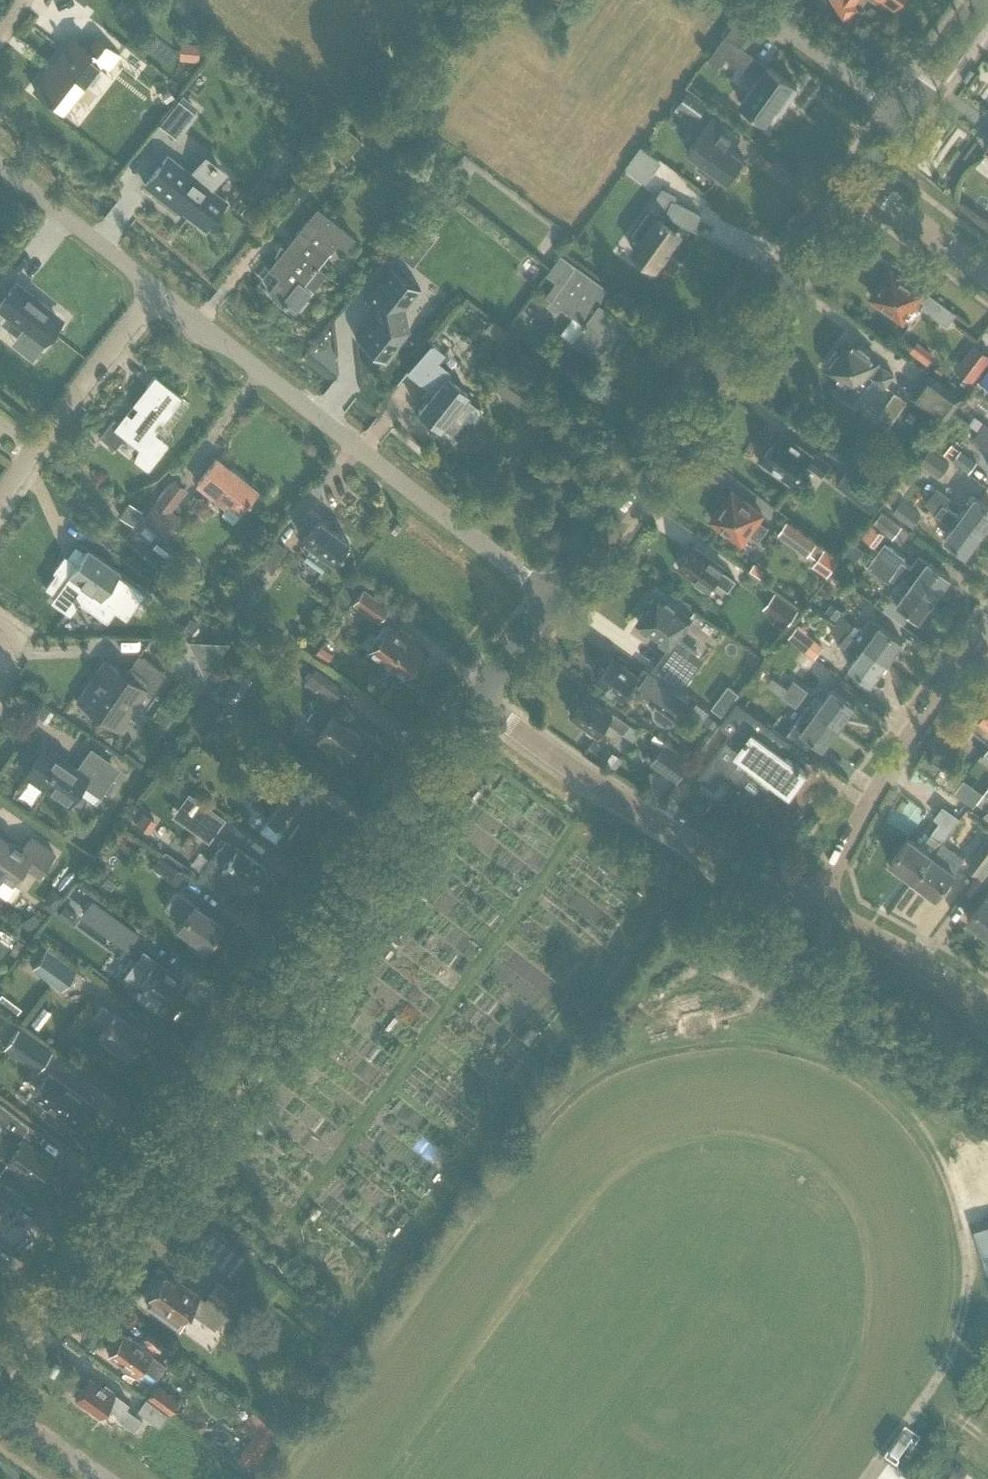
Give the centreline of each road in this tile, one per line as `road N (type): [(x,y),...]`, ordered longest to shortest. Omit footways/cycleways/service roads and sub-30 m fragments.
road 1 (secondary): [(0,1352),(475,702)]
road 2 (track): [(295,1220),(604,790)]
road 3 (secondary): [(551,597),(859,178)]
road 4 (residential): [(551,597),(153,292)]
road 5 (residential): [(813,909),(604,790),(475,702)]
road 6 (residential): [(813,909),(908,740),(982,636)]
road 7 (residential): [(0,505),(153,292)]
road 8 (residential): [(987,1008),(920,961),(813,909)]
road 9 (residential): [(153,292),(0,165)]
road 10 (residential): [(754,0),(907,111)]
road 11 (residential): [(987,275),(859,178)]
road 12 (secondary): [(907,111),(987,0)]
road 13 (secondary): [(475,702),(551,597)]

